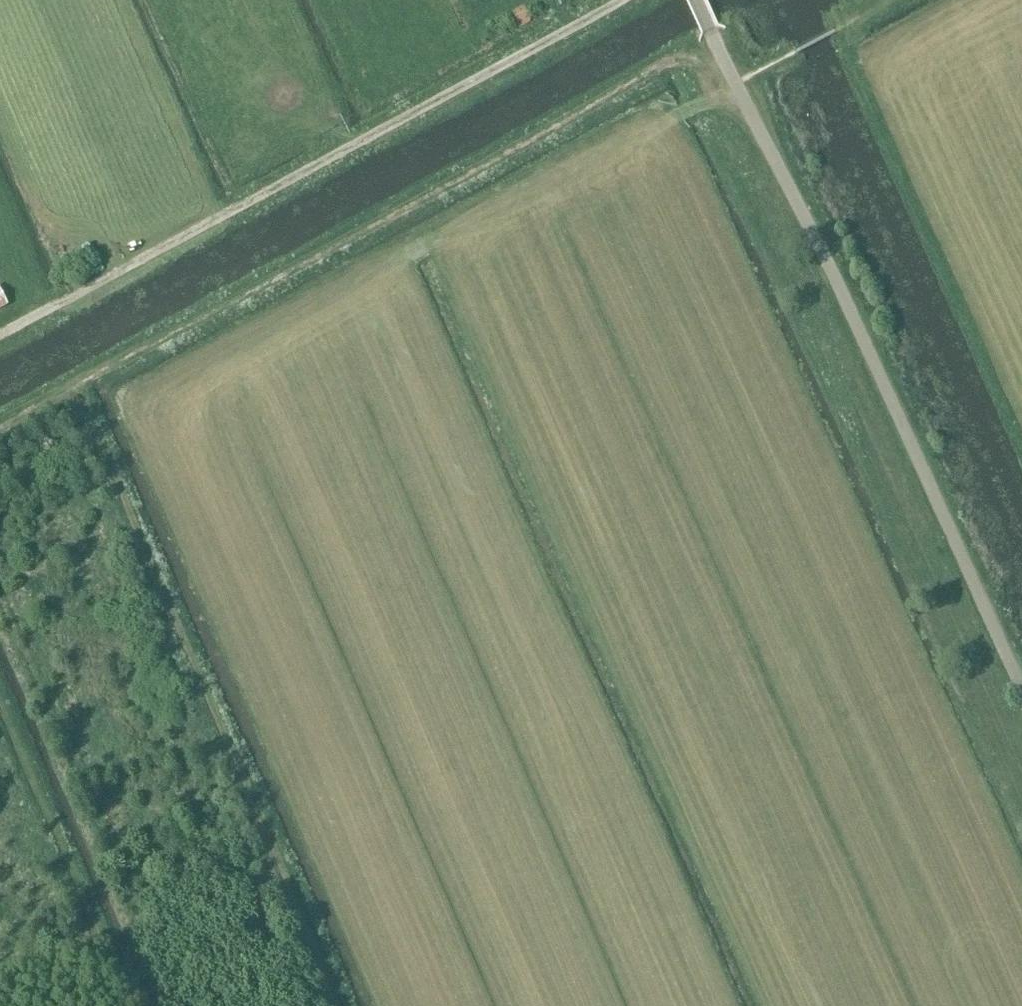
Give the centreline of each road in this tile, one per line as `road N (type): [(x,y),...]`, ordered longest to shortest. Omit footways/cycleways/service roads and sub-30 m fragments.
road 1 (unclassified): [(1021,692),(868,351),(694,0)]

